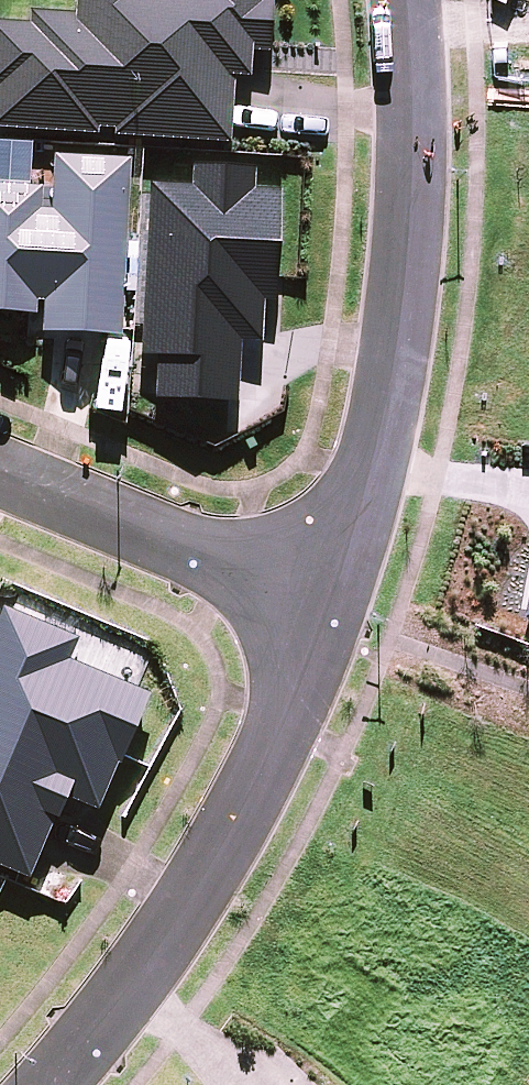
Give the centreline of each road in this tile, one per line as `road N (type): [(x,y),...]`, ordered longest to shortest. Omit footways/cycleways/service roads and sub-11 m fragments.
road 1 (residential): [(405,0),(413,70),(401,342),(326,601)]
road 2 (residential): [(326,601),(223,850),(161,955),(52,1084)]
road 3 (residential): [(0,469),(326,601)]

